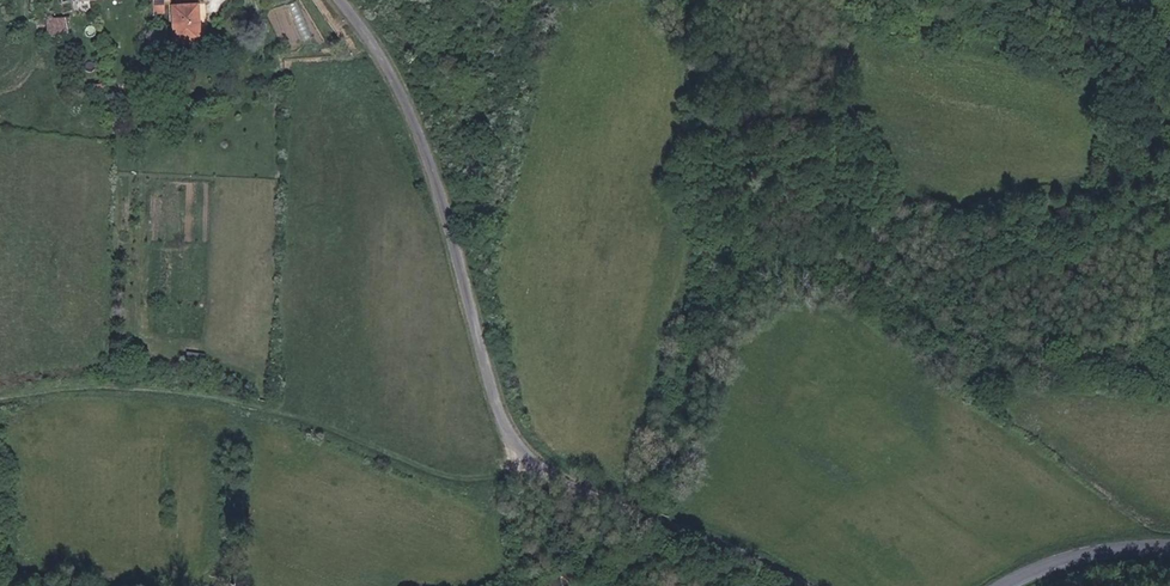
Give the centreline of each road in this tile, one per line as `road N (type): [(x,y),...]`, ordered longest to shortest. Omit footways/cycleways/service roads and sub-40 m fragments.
road 1 (unclassified): [(804,585),(548,473),(514,440),(432,167),(392,74),(342,0)]
road 2 (tertiary): [(1007,585),(1074,557),(1169,549)]

